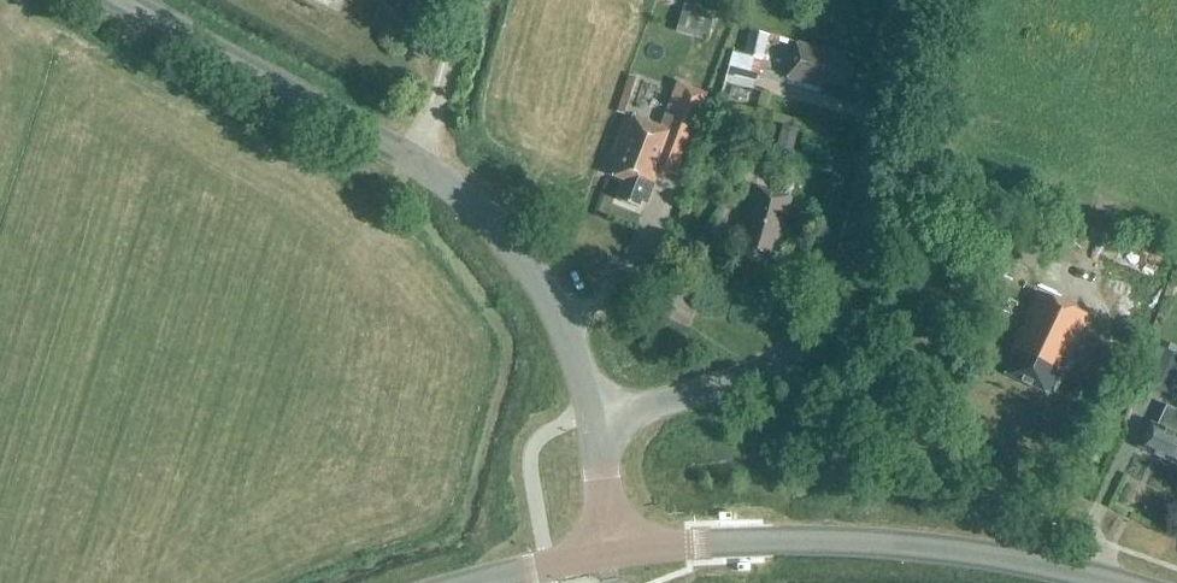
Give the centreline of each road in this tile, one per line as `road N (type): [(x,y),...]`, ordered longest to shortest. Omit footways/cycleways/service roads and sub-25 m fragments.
road 1 (tertiary): [(592,419),(549,299),(469,202),(392,147),(115,0)]
road 2 (unclassified): [(592,419),(754,376),(819,322),(841,278),(920,0)]
road 3 (secondary): [(612,554),(758,542),(892,545),(965,551),(1115,582)]
road 4 (tertiary): [(612,554),(592,419)]
road 5 (secondary): [(481,582),(612,554)]

